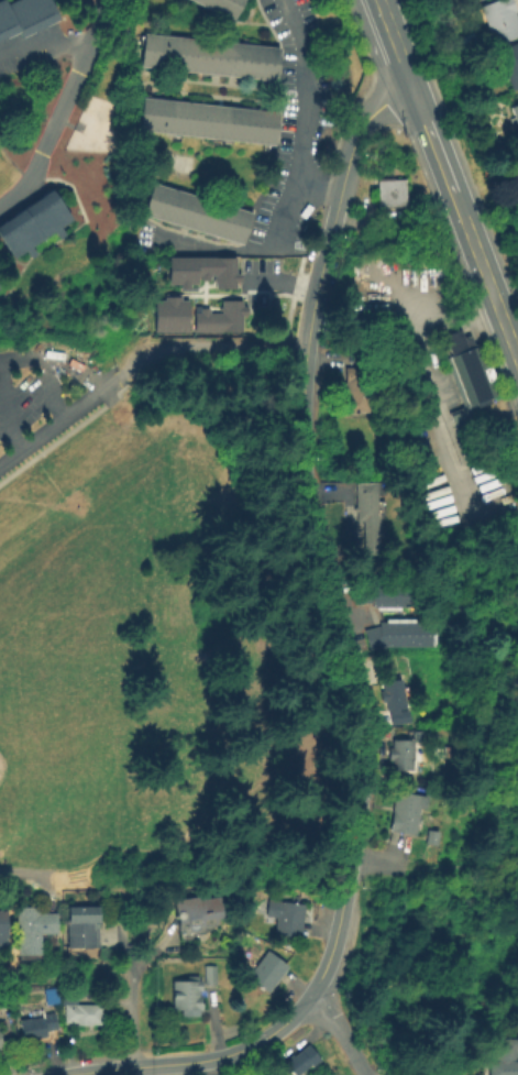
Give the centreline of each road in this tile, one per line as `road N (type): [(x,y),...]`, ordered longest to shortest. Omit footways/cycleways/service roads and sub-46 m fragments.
road 1 (tertiary): [(333,207),(307,317),(298,461),(360,721),(343,875)]
road 2 (tertiary): [(308,991),(286,1018),(238,1049),(150,1065)]
road 3 (secondary): [(460,218),(517,369)]
road 4 (tertiary): [(409,85),(357,124),(333,207)]
road 5 (tertiary): [(343,875),(324,961),(308,991)]

